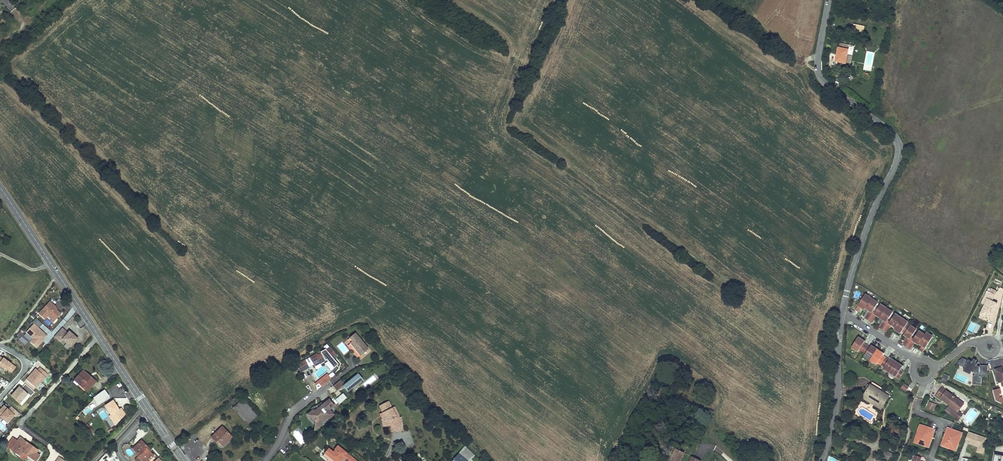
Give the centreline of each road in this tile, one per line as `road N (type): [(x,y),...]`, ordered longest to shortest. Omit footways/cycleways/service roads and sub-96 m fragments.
road 1 (unclassified): [(828,0),(821,79),(899,147),(842,316)]
road 2 (secondary): [(184,460),(0,188)]
road 3 (unclassified): [(842,316),(837,406),(823,460)]

